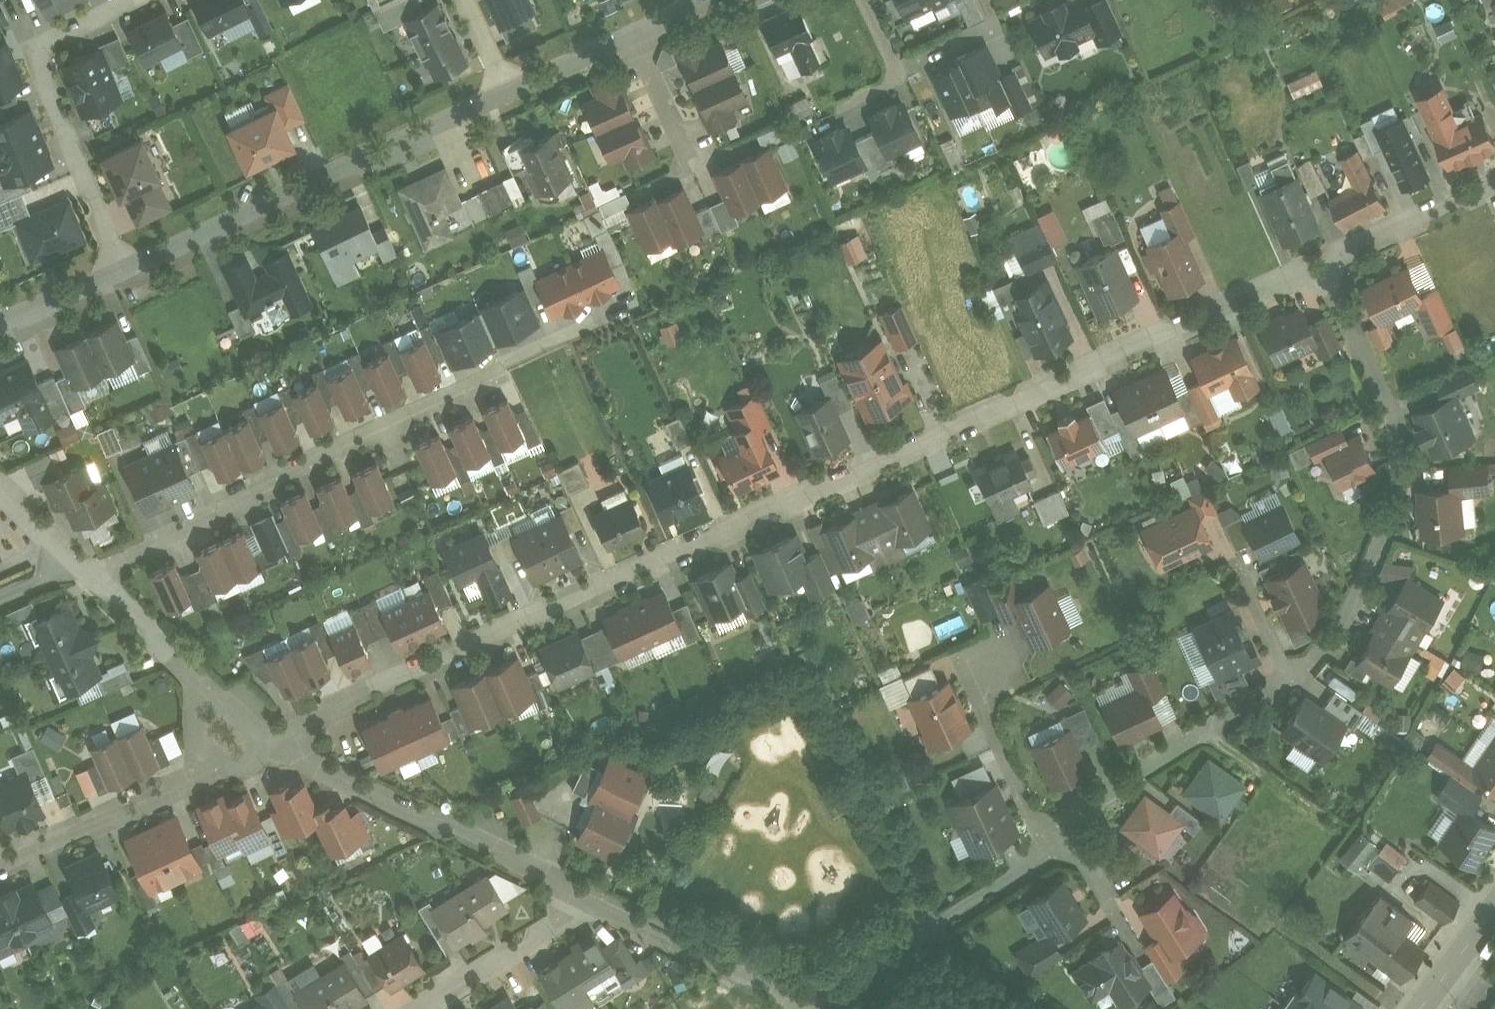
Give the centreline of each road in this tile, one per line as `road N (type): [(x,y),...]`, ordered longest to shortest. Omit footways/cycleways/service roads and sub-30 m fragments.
road 1 (residential): [(1321,262),(316,716),(278,742)]
road 2 (residential): [(625,310),(92,568)]
road 3 (residential): [(1289,675),(1341,626),(1398,492),(1391,398),(1321,262)]
road 4 (residential): [(123,270),(508,90)]
road 5 (residential): [(278,742),(594,900)]
road 6 (residential): [(123,270),(36,47),(134,0)]
road 7 (residential): [(816,1007),(1049,852)]
road 8 (residential): [(1065,828),(1289,675)]
road 9 (residential): [(594,900),(816,1007)]
road 10 (residential): [(197,781),(0,867)]
road 11 (residential): [(594,900),(415,1008)]
road 12 (residential): [(988,667),(982,695),(1049,852)]
road 13 (residential): [(1321,262),(1494,183)]
road 14 (residential): [(92,568),(194,676)]
road 15 (residential): [(633,34),(689,160)]
road 16 (residential): [(508,90),(633,34)]
road 17 (residential): [(0,324),(123,270)]
road 18 (tertiary): [(1494,902),(1418,1008)]

